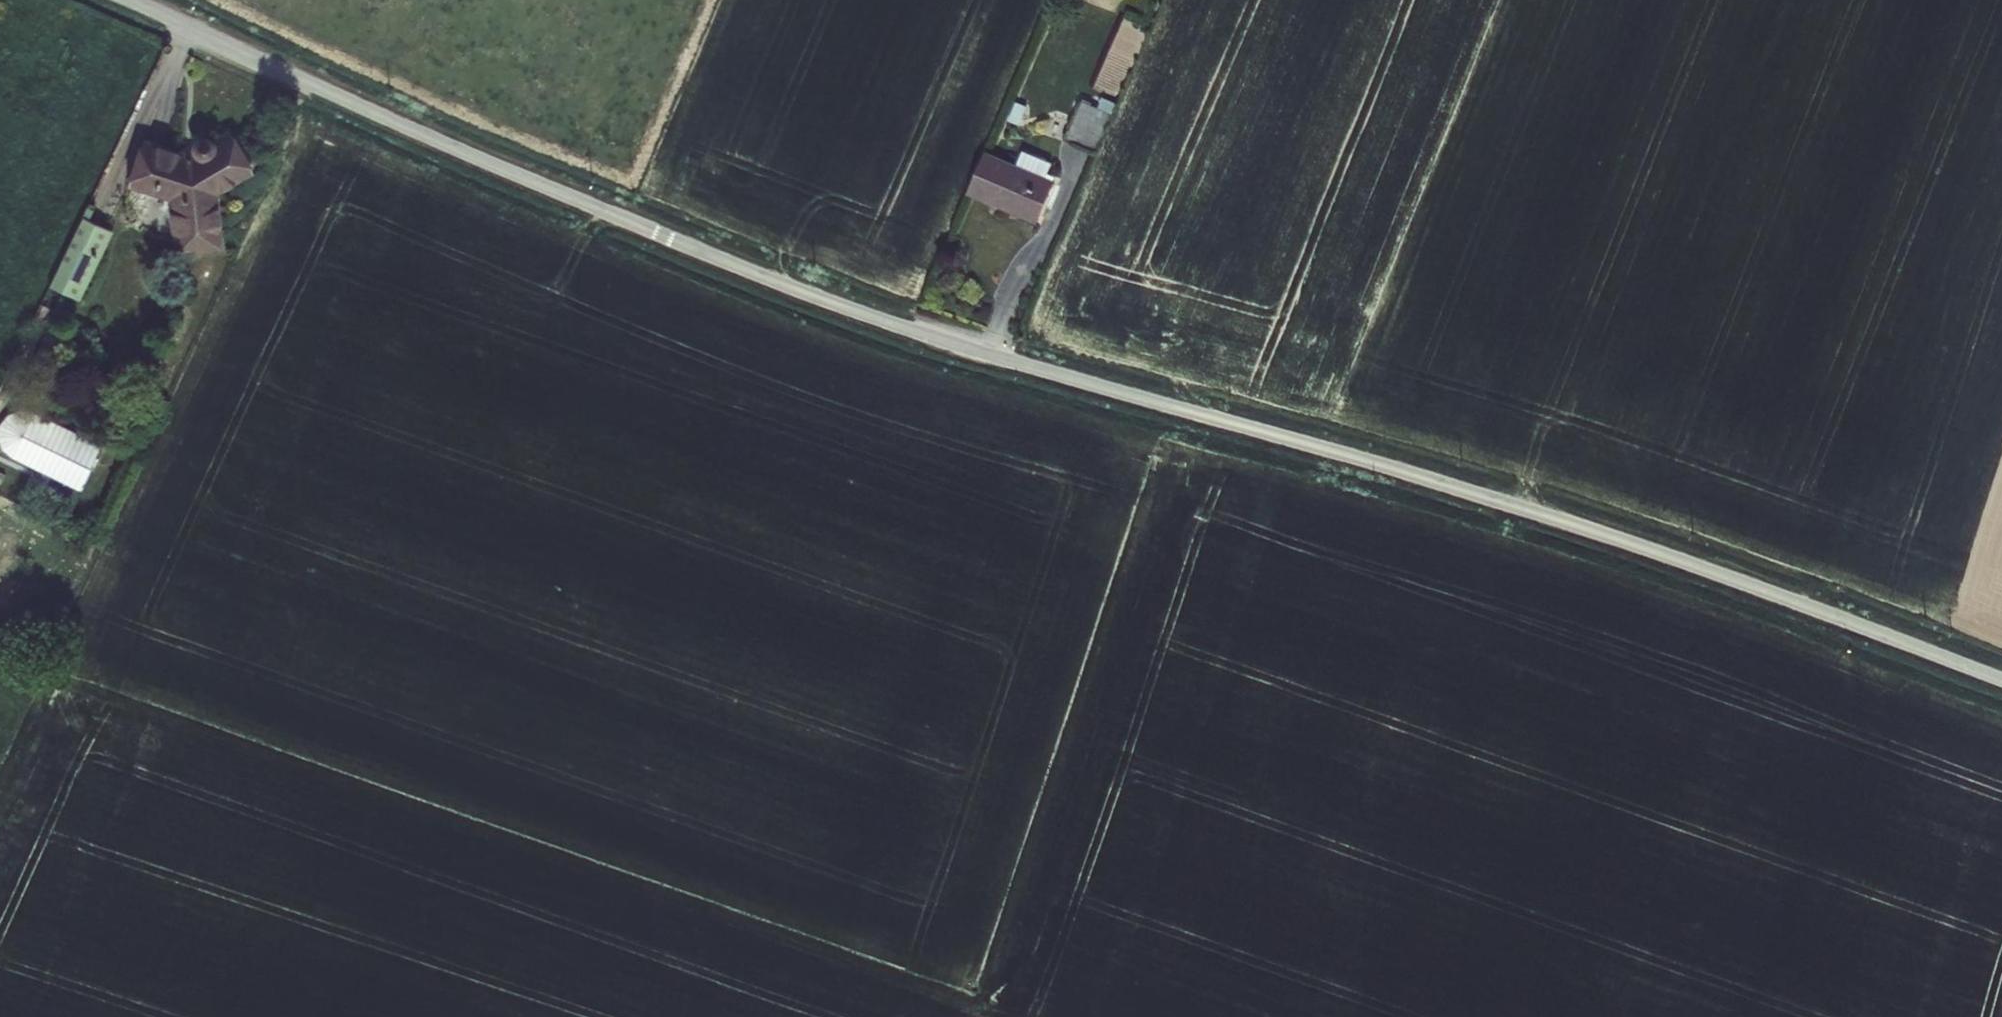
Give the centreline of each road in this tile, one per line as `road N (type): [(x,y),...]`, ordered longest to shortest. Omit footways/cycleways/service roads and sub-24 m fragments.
road 1 (unclassified): [(133,0),(498,167),(858,312),(1597,532),(2001,680)]

